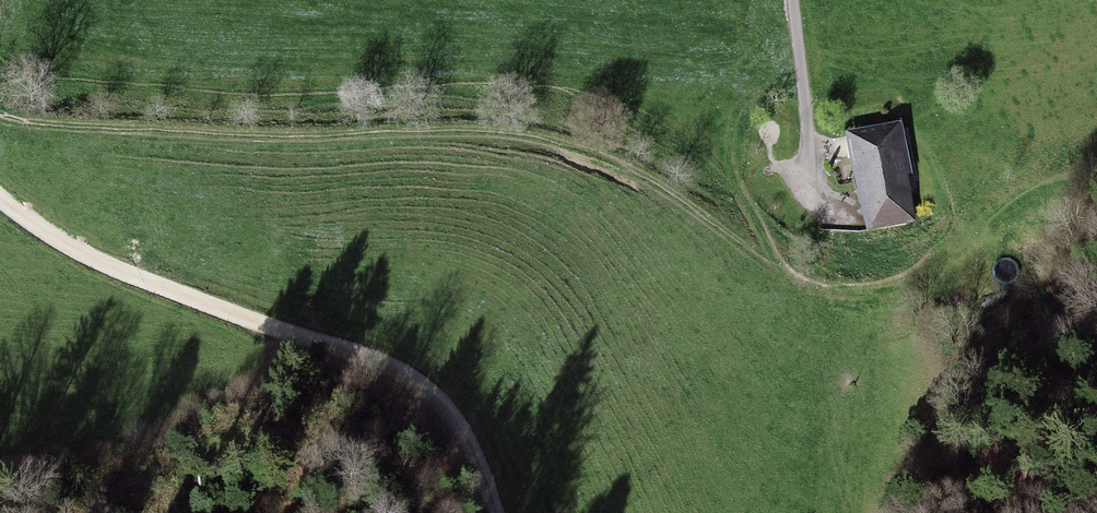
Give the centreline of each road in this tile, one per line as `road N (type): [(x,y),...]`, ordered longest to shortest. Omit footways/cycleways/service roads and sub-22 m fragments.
road 1 (track): [(0,118),(230,138),(447,131),(545,141),(652,184),(791,283),(841,297),(907,292),(996,216),(1037,191),(1096,175)]
road 2 (track): [(0,198),(92,259),(401,370),(460,428),(497,512)]
road 3 (track): [(847,205),(821,194),(812,168),(794,0)]

